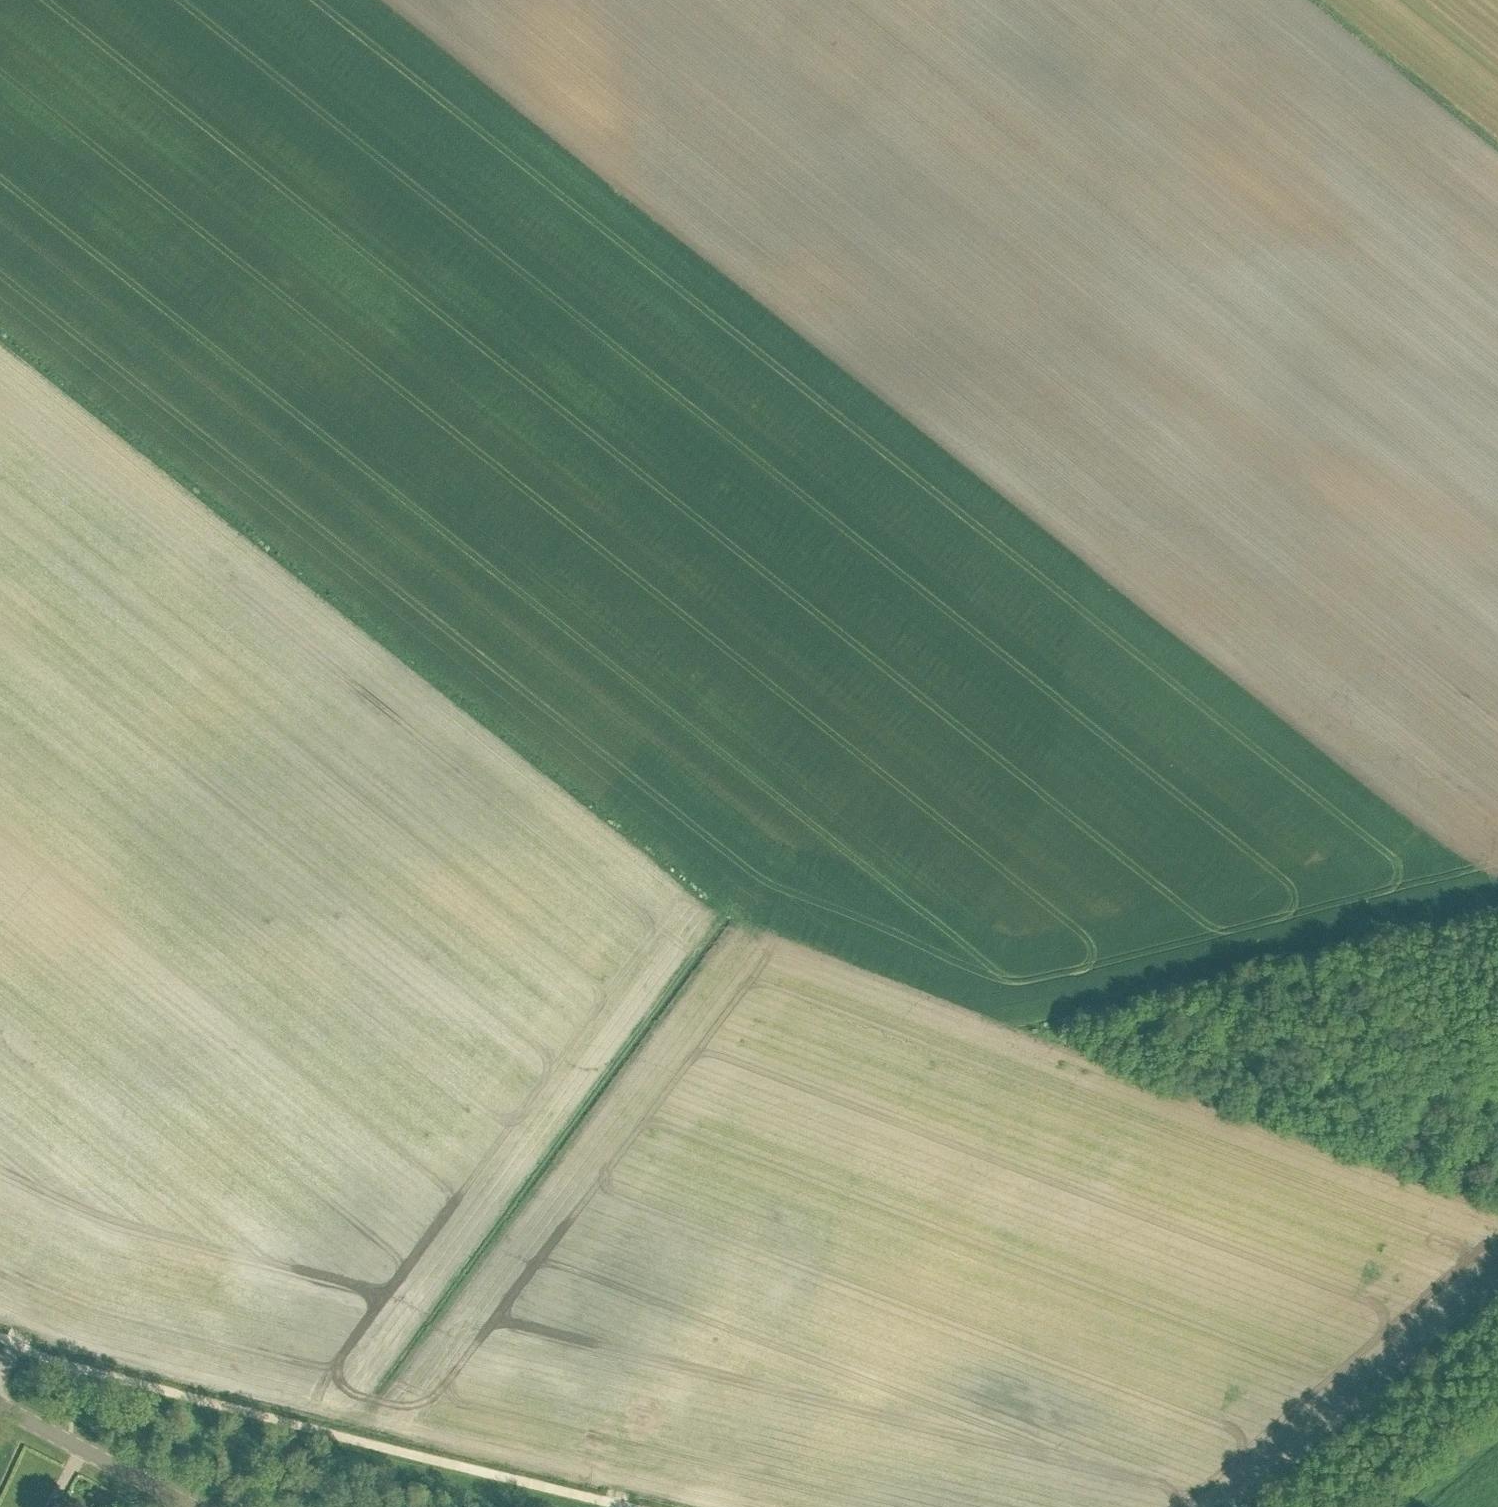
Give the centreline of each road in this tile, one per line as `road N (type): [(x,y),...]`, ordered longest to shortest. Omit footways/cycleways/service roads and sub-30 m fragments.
road 1 (tertiary): [(199,1506),(0,1405)]

